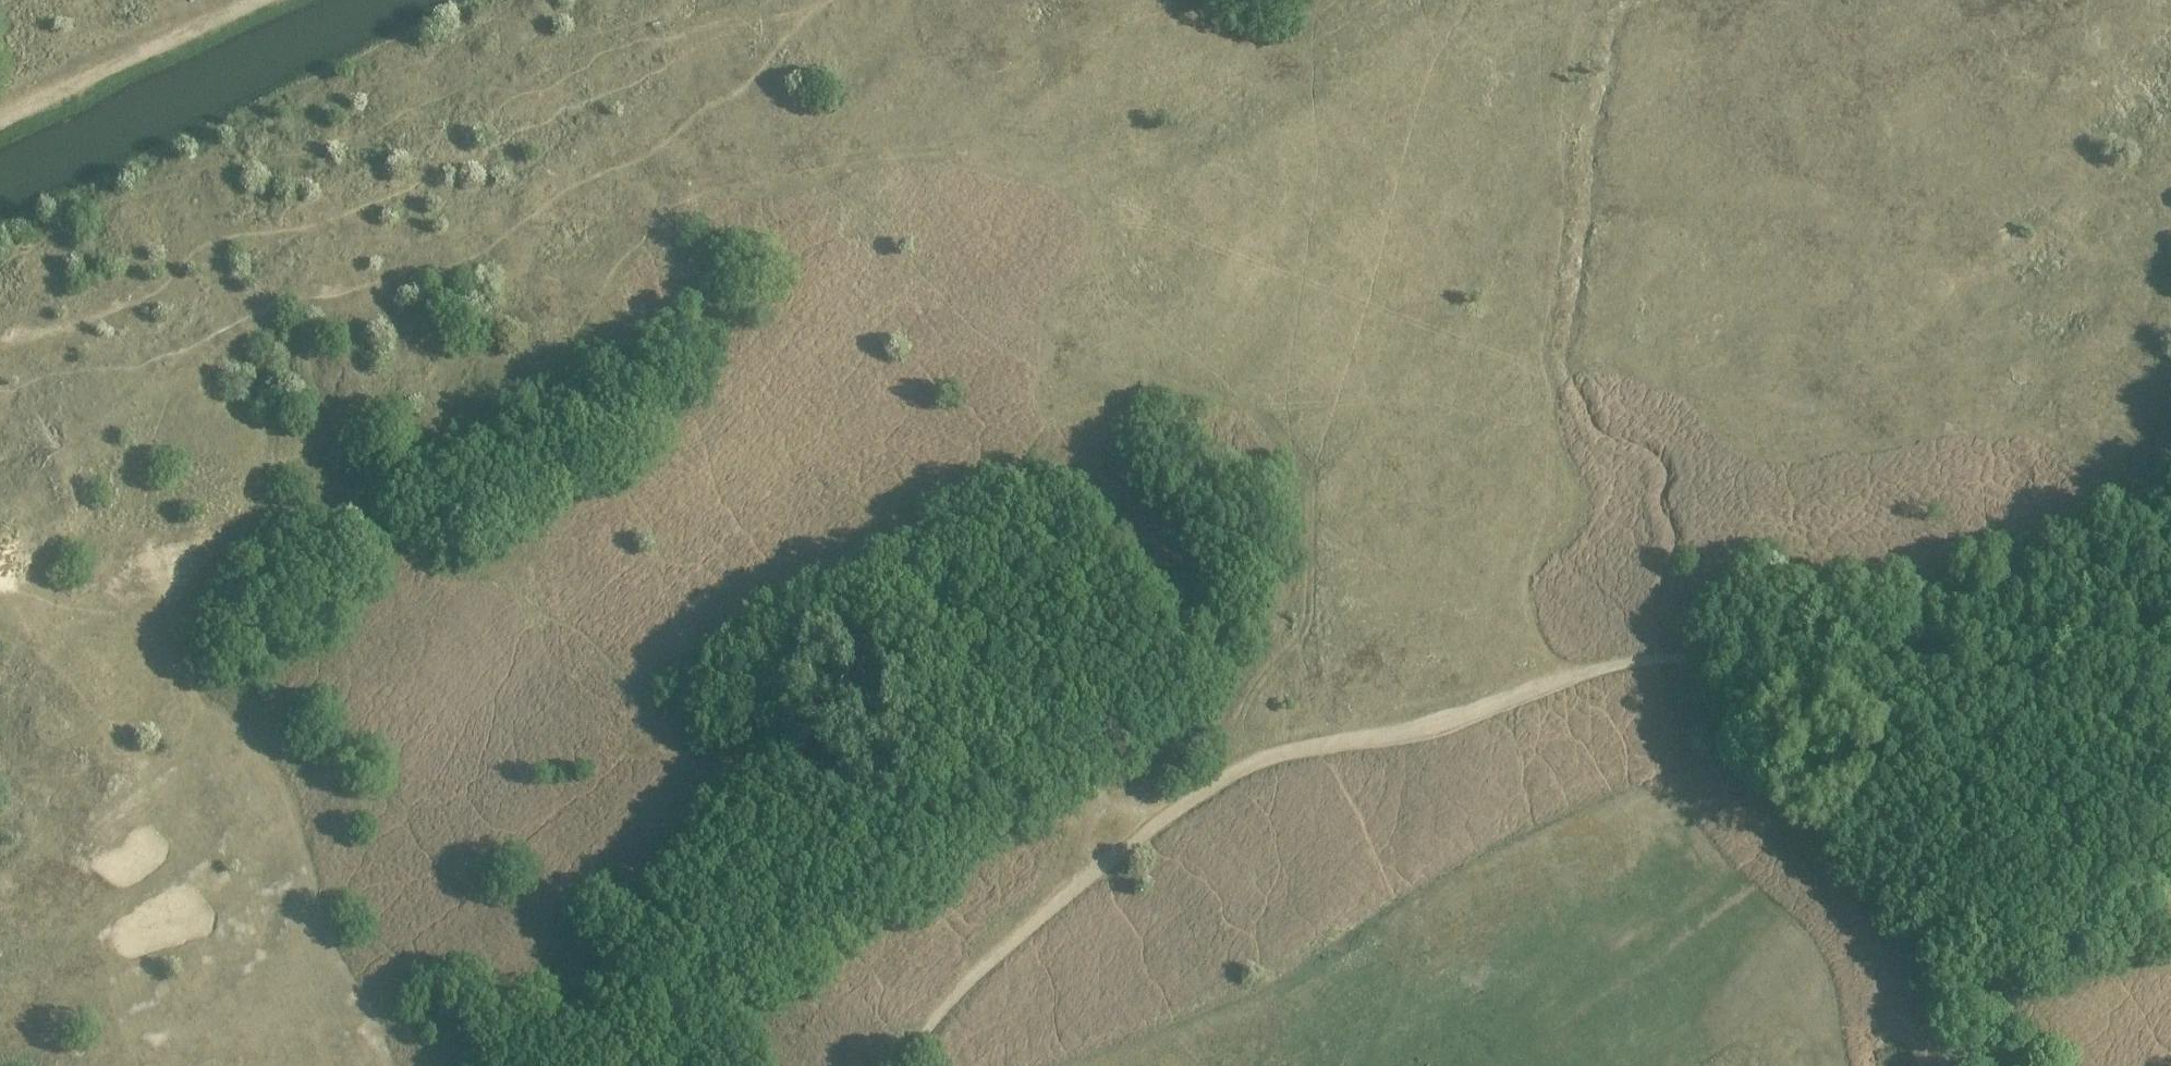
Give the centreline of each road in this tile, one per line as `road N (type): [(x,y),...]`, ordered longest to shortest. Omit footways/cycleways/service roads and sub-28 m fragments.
road 1 (track): [(898,1065),(981,973),(1178,812),(1258,760),(1454,720),(1664,650),(1850,666),(2170,603)]
road 2 (track): [(0,119),(250,0)]

